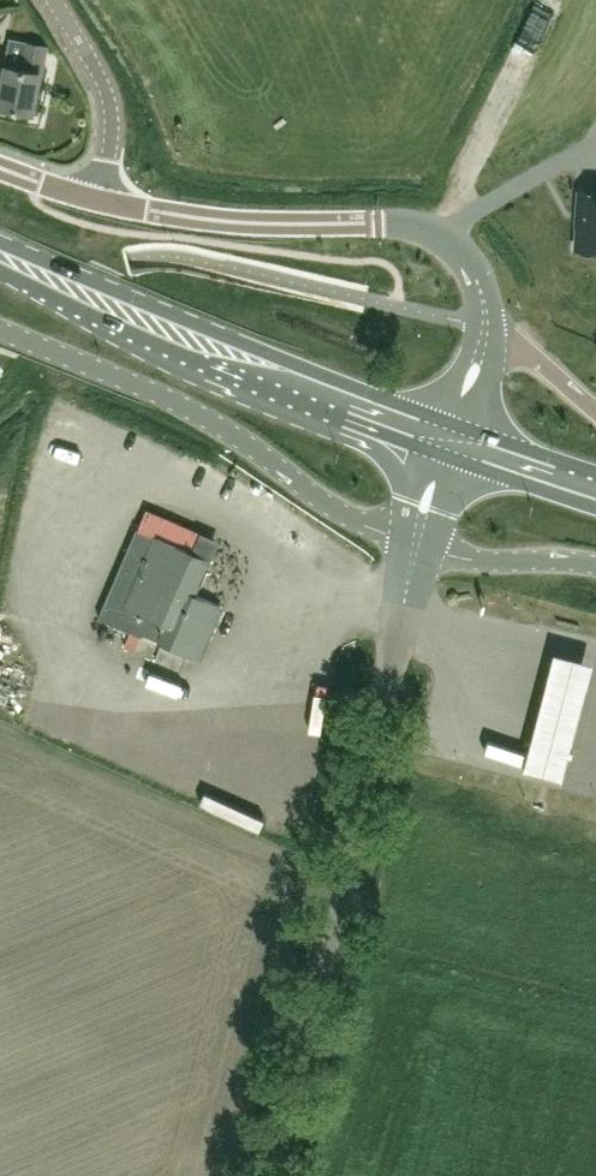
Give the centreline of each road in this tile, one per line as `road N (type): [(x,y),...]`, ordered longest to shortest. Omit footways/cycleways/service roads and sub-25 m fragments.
road 1 (unclassified): [(270,1175),(353,847),(413,547)]
road 2 (primary): [(0,253),(204,344),(452,439)]
road 3 (unclassified): [(413,547),(330,505),(192,410),(0,329)]
road 4 (residential): [(368,199),(305,222),(253,222),(96,197)]
road 5 (residential): [(96,197),(109,151),(108,96),(54,0)]
road 6 (unclassified): [(595,563),(483,560),(413,547)]
road 7 (unclassified): [(502,302),(368,199)]
road 8 (unclassified): [(502,302),(497,331),(595,409)]
road 9 (primary): [(452,439),(595,488)]
road 10 (unclassified): [(452,439),(502,302)]

